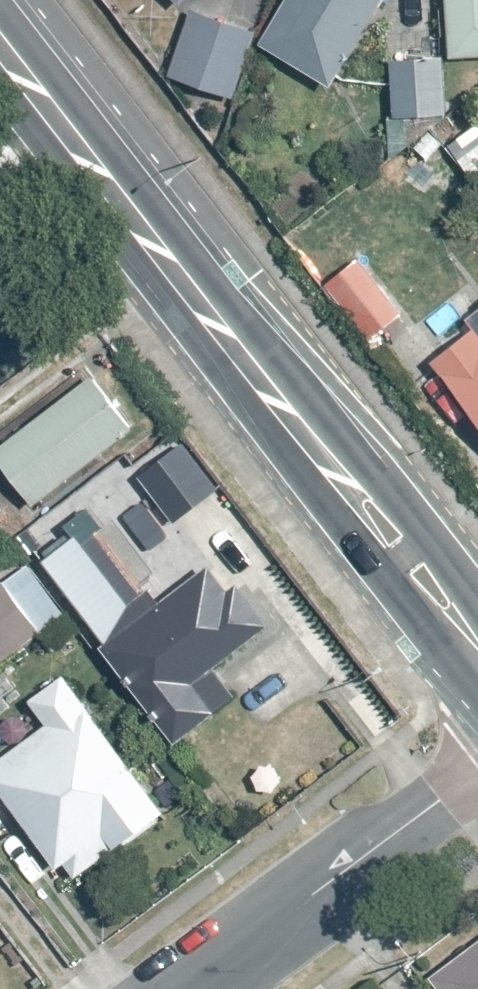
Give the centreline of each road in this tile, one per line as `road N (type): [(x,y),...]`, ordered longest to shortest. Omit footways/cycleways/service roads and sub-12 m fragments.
road 1 (secondary): [(0,1),(477,593)]
road 2 (secondary): [(477,675),(443,646),(0,90)]
road 3 (residential): [(182,988),(477,770)]

